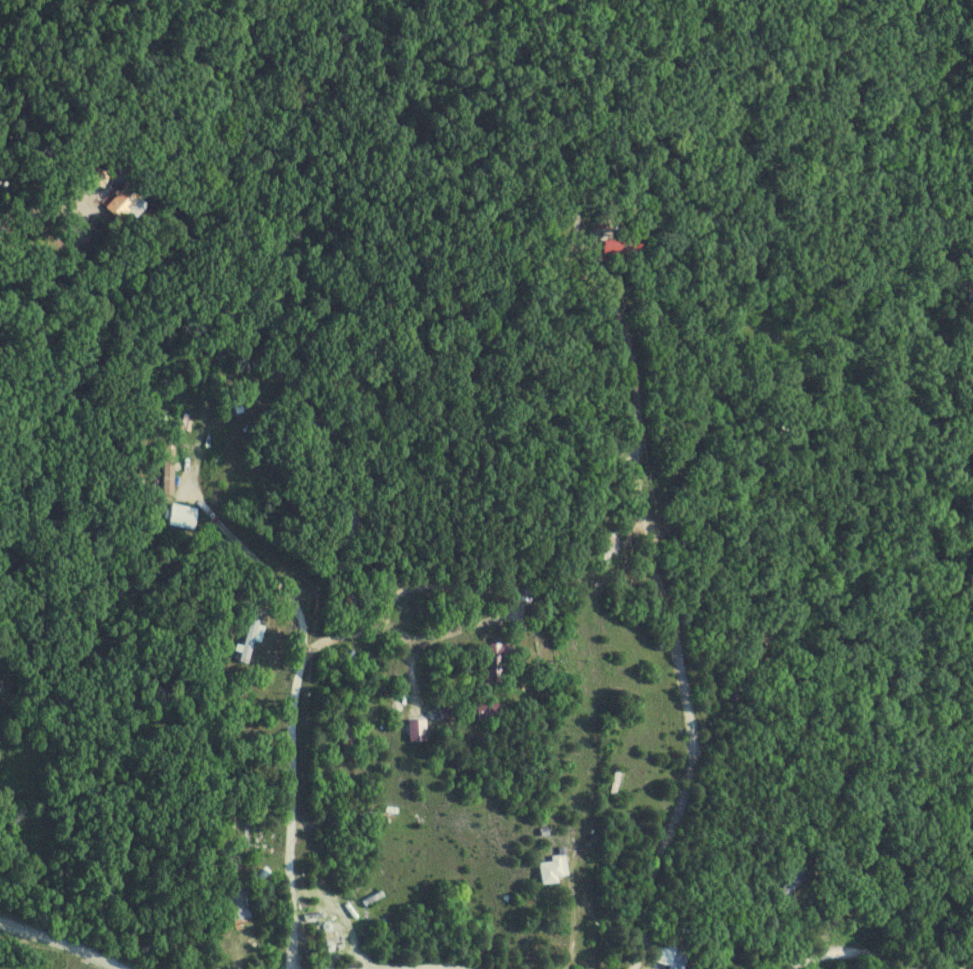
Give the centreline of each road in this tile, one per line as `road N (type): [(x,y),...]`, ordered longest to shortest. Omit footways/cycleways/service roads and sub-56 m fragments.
road 1 (residential): [(253,381),(237,376),(216,385),(198,421),(195,504),(299,602),(306,639),(293,744),(293,968)]
road 2 (residential): [(633,968),(655,847),(698,756),(672,611),(627,449)]
road 3 (residential): [(627,449),(569,382),(556,327),(558,282),(575,274),(609,300),(630,355),(634,427),(627,449)]
road 4 (residential): [(0,695),(55,674),(84,646),(131,523),(169,503),(195,504)]
road 5 (residential): [(306,639),(364,635),(395,591),(418,583),(523,592)]
road 6 (residential): [(627,449),(723,377),(732,350)]
road 7 (residential): [(0,277),(42,269),(68,249),(98,198)]
road 8 (residential): [(117,968),(0,924)]

